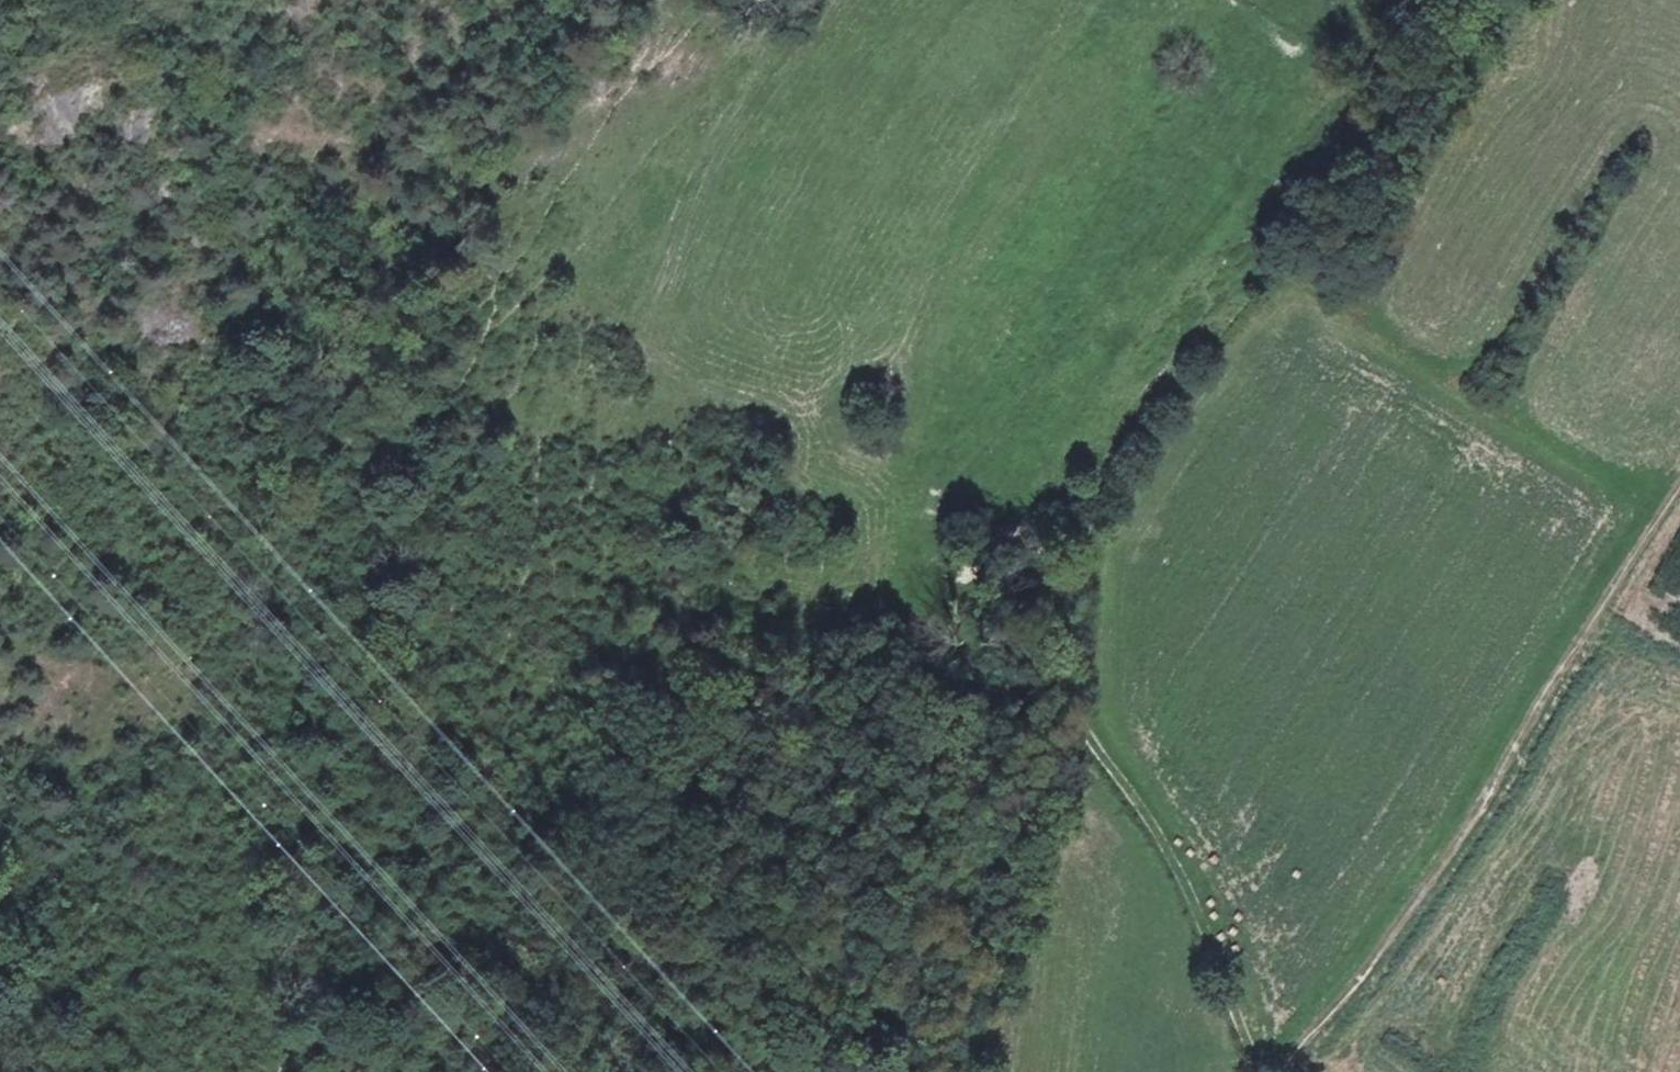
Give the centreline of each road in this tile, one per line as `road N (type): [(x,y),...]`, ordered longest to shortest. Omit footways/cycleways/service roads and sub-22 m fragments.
road 1 (track): [(1283,1071),(1303,1035),(1434,885),(1679,486)]
road 2 (track): [(1261,1071),(1176,860),(1100,755),(989,567),(963,572)]

